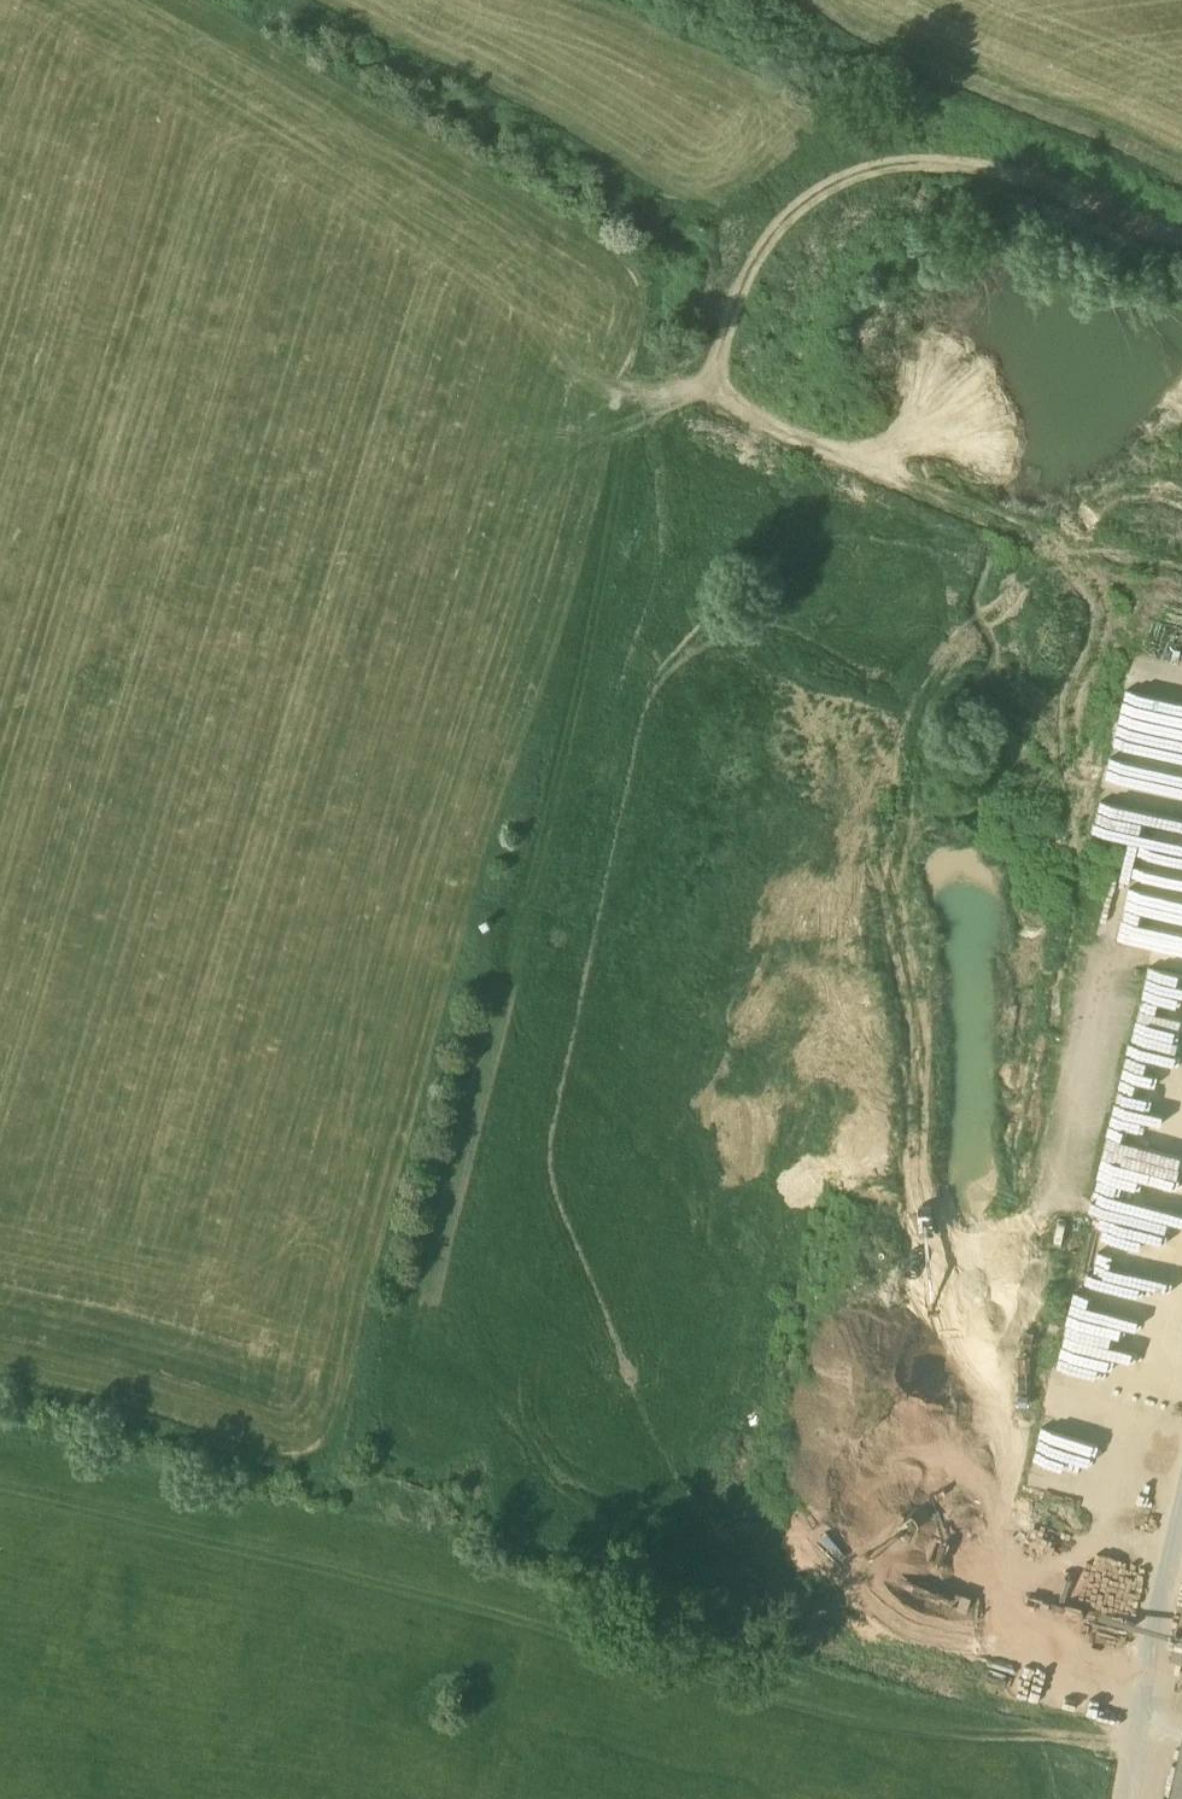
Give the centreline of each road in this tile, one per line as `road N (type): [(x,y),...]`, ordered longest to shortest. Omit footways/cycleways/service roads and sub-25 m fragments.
road 1 (track): [(1181,227),(1017,172),(924,162),(833,186),(776,234),(729,320),(718,364),(728,397),(1027,533),(1035,559),(1004,607),(937,674),(917,782)]

